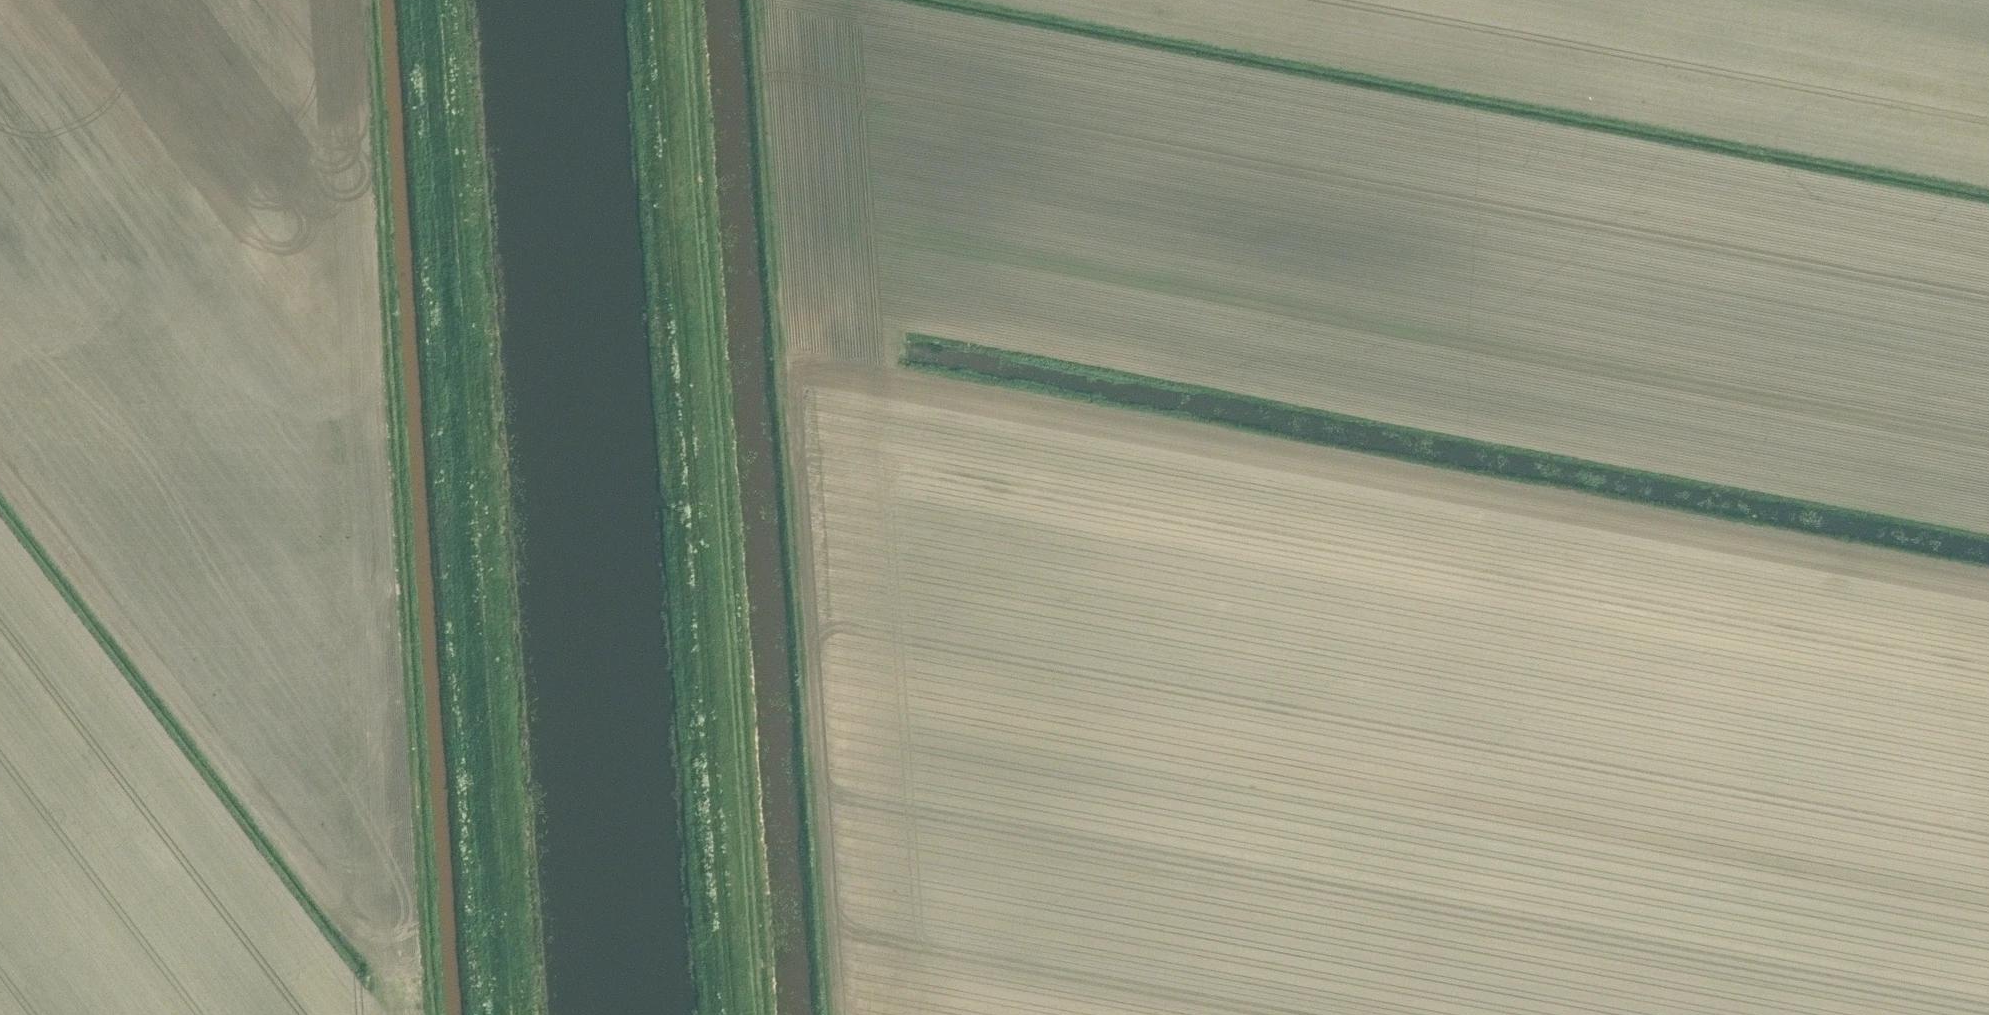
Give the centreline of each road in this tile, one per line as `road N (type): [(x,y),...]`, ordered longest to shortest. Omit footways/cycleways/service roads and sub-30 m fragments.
road 1 (track): [(728,1014),(657,0)]

